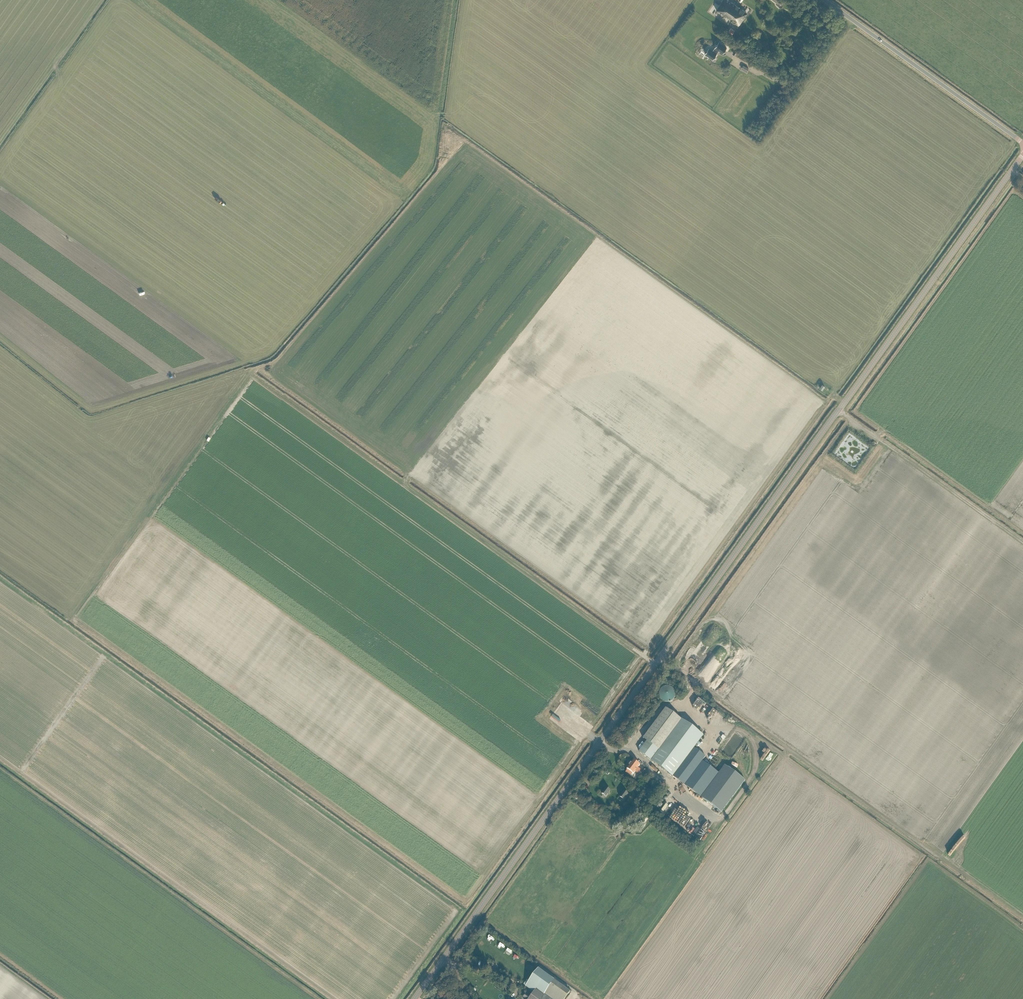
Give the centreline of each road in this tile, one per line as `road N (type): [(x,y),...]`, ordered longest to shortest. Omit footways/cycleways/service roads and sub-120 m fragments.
road 1 (unclassified): [(414,998),(1022,153)]
road 2 (unclassified): [(1022,142),(823,0)]

